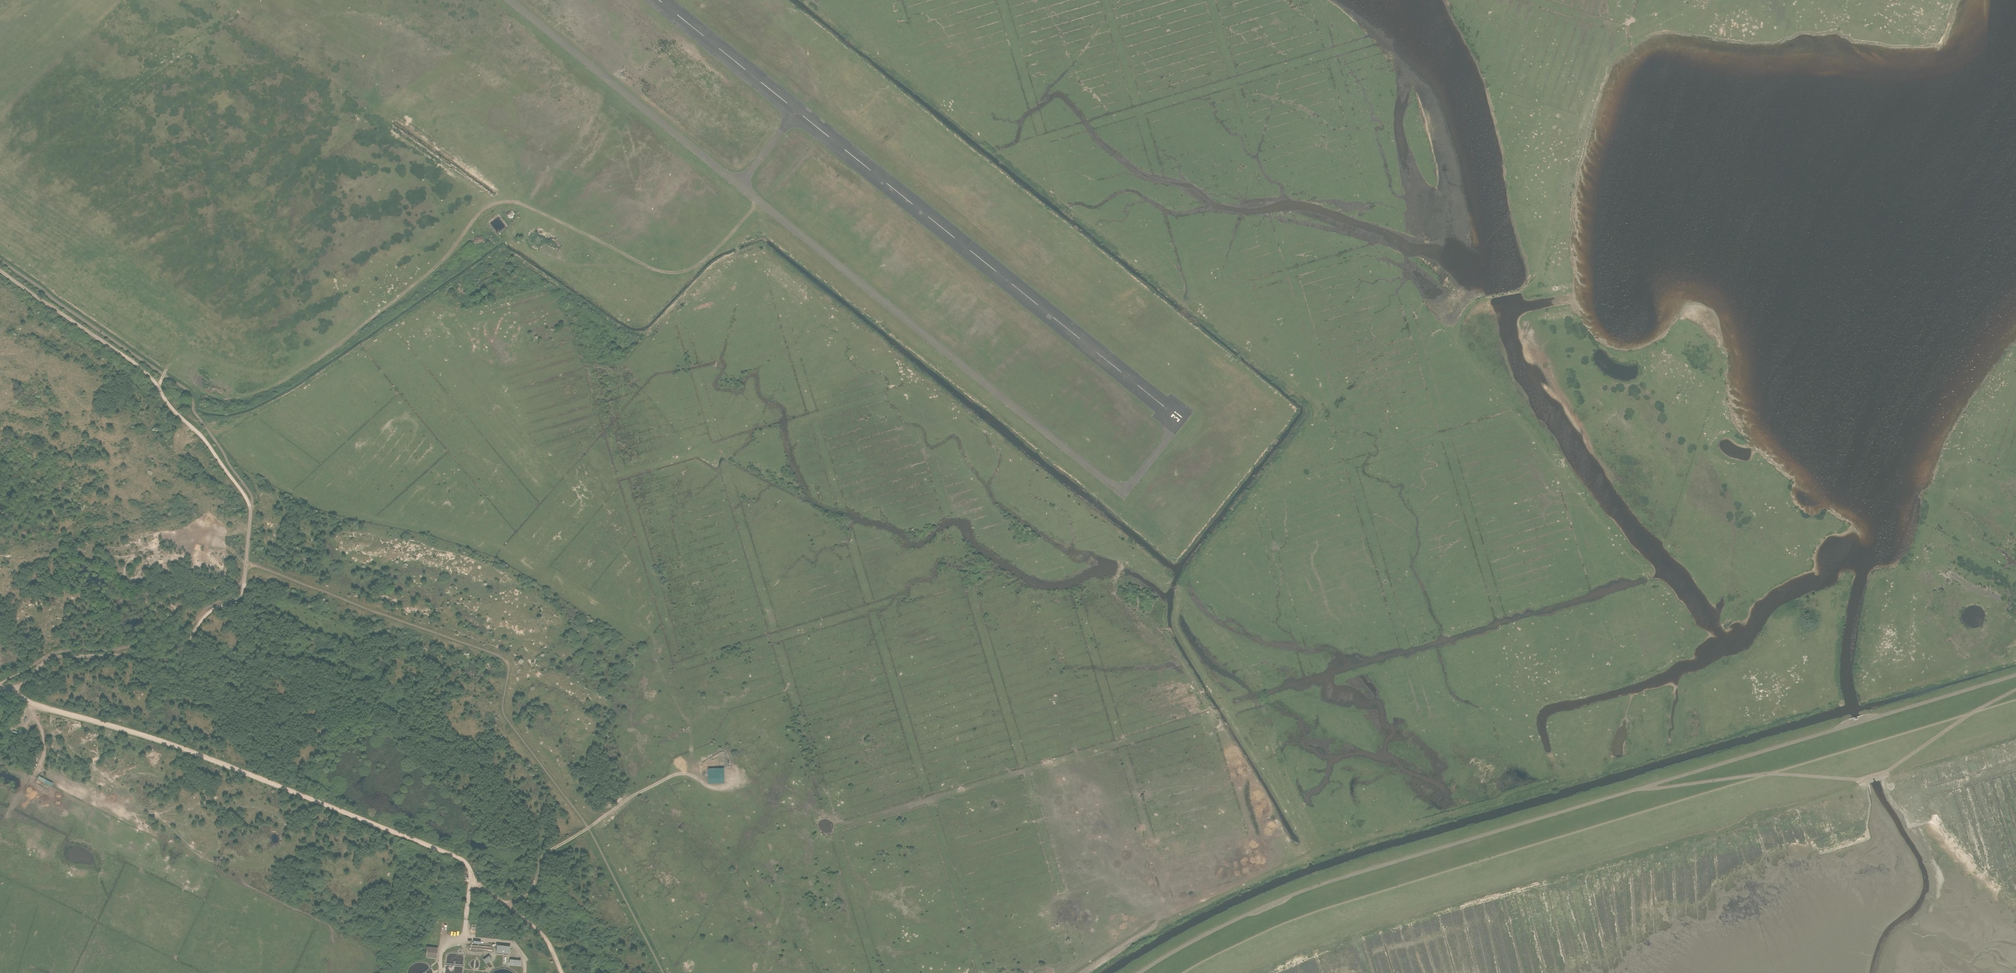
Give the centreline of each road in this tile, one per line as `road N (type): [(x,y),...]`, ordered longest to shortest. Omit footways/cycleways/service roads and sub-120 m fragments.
road 1 (track): [(2015,676),(1333,880),(1245,915),(1139,972)]
road 2 (track): [(756,198),(713,254),(671,275),(525,208),(491,207),(438,267),(335,349),(264,392),(226,398)]
road 3 (track): [(0,689),(183,749),(456,857),(470,876)]
road 4 (track): [(1497,801),(1314,854),(1135,935),(1078,972)]
road 5 (track): [(2015,690),(1887,773),(1858,782),(1767,775),(1634,791)]
road 6 (track): [(0,272),(154,379),(252,508)]
road 7 (track): [(244,579),(240,599),(211,614),(170,661),(52,658),(13,690)]
road 8 (track): [(694,767),(549,851),(532,890),(506,908)]
road 9 (track): [(470,876),(541,934),(562,972)]

